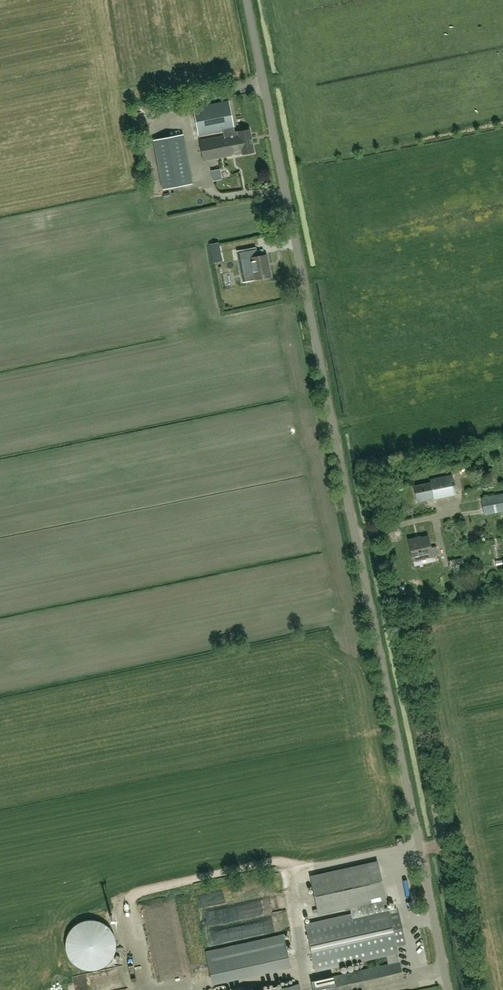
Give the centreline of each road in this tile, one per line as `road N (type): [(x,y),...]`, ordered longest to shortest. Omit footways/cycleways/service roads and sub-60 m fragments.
road 1 (unclassified): [(446,989),(245,0)]

